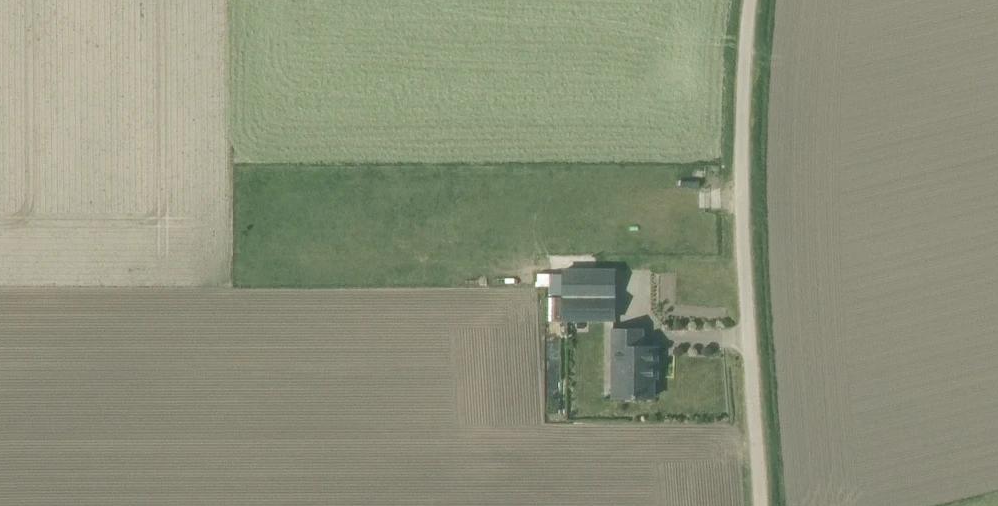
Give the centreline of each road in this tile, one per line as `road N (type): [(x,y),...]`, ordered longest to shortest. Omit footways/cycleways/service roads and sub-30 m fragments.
road 1 (unclassified): [(763,505),(739,240),(750,0)]

